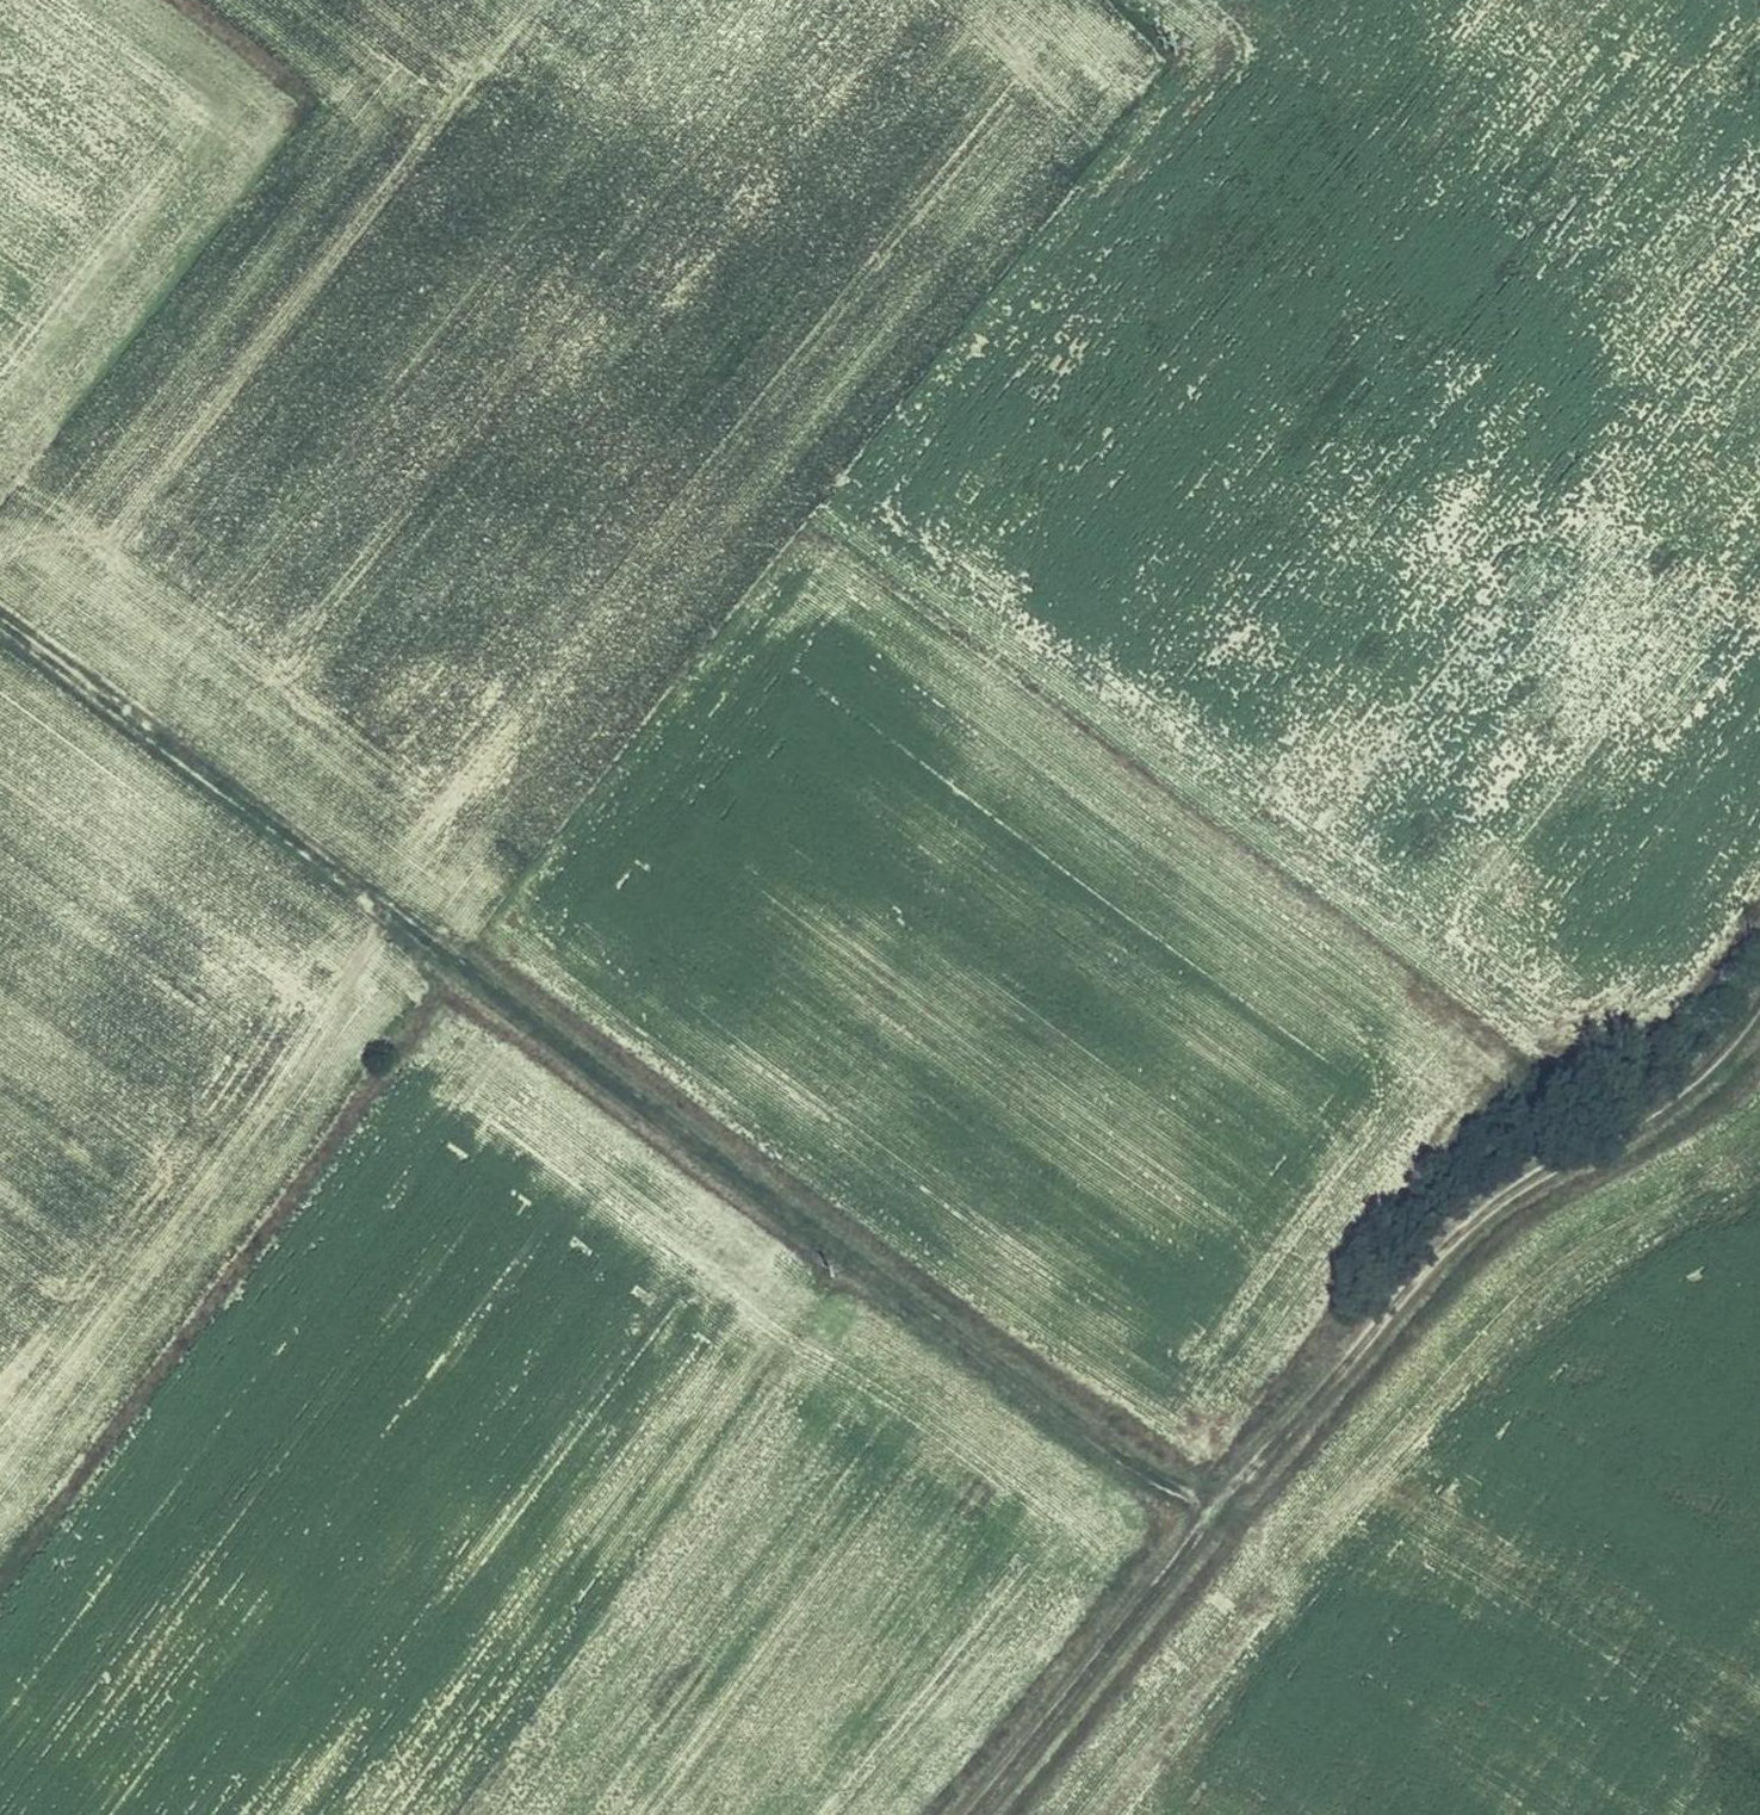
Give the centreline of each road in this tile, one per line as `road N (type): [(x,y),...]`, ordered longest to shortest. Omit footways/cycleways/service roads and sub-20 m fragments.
road 1 (track): [(0,627),(1205,1504)]
road 2 (track): [(1759,984),(1668,1092),(1547,1156),(1476,1204),(1205,1504),(974,1814)]

